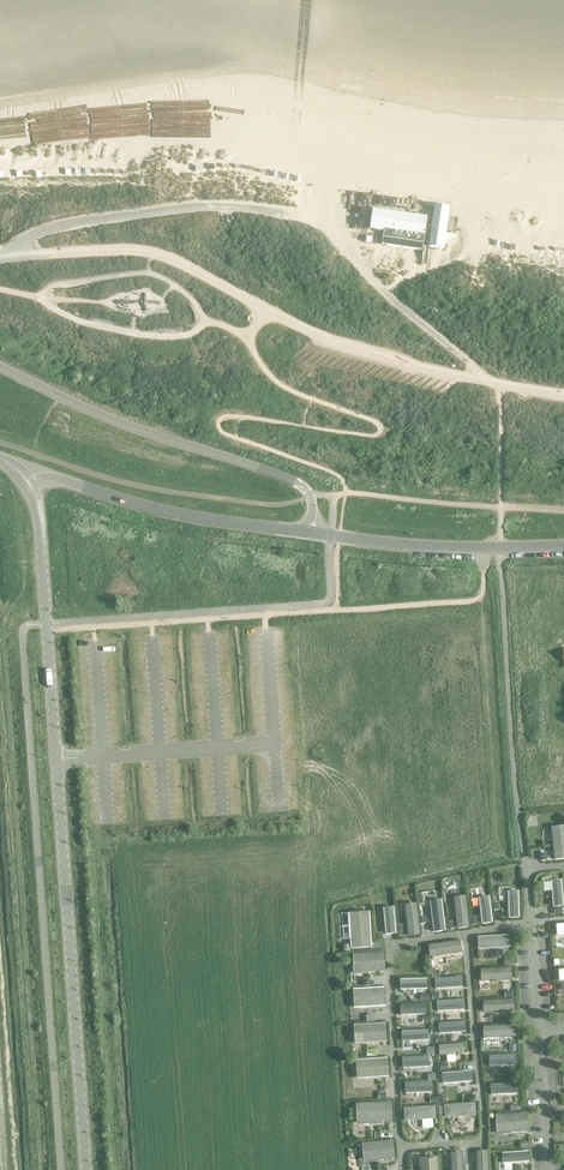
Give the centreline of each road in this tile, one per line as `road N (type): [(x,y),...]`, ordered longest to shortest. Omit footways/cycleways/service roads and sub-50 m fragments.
road 1 (unclassified): [(27,483),(40,539),(87,1169)]
road 2 (unclassified): [(0,366),(124,423),(289,478),(310,498)]
road 3 (unclassified): [(312,533),(162,511),(52,477),(27,483)]
road 4 (unclassified): [(563,547),(436,547),(312,533)]

